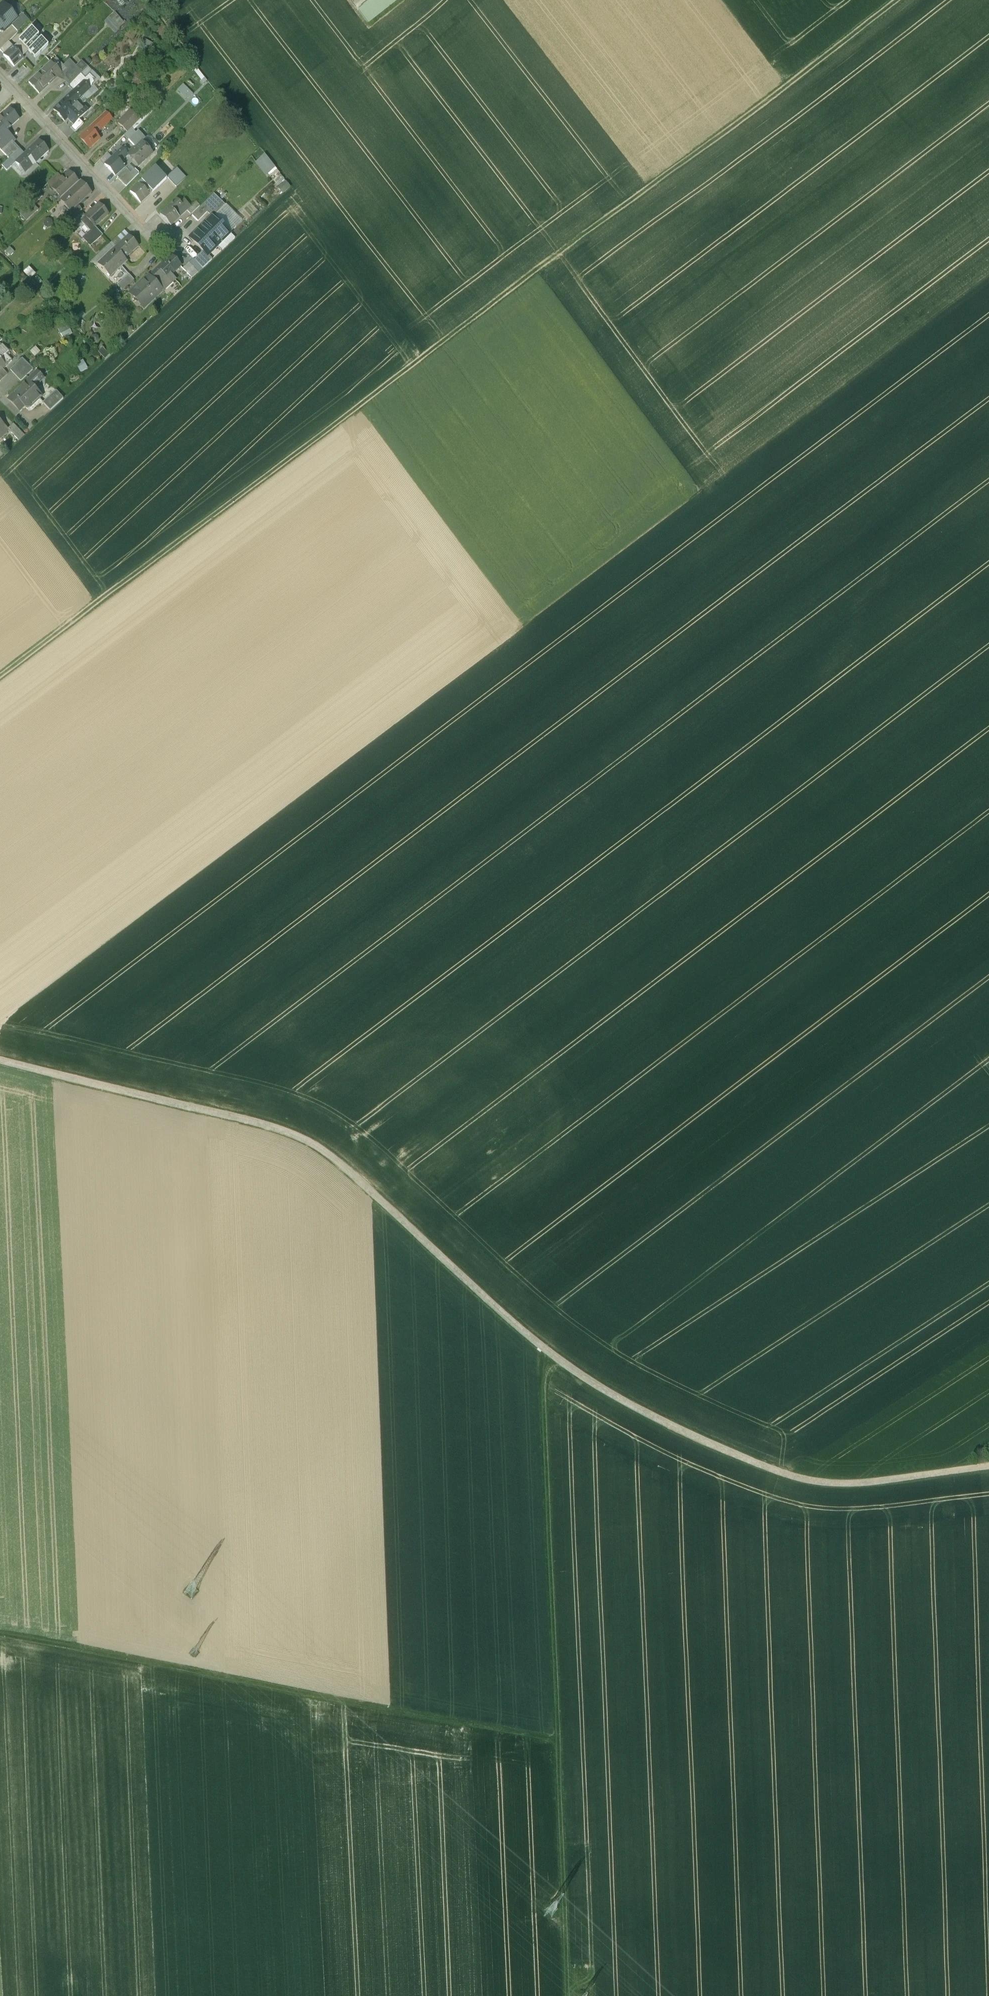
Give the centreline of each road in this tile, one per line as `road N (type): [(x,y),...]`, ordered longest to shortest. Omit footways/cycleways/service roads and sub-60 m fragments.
road 1 (track): [(902,0),(0,679)]
road 2 (track): [(0,1060),(314,1138),(592,1385),(803,1478),(869,1483),(988,1466)]
road 3 (residential): [(0,74),(135,220),(158,233)]

